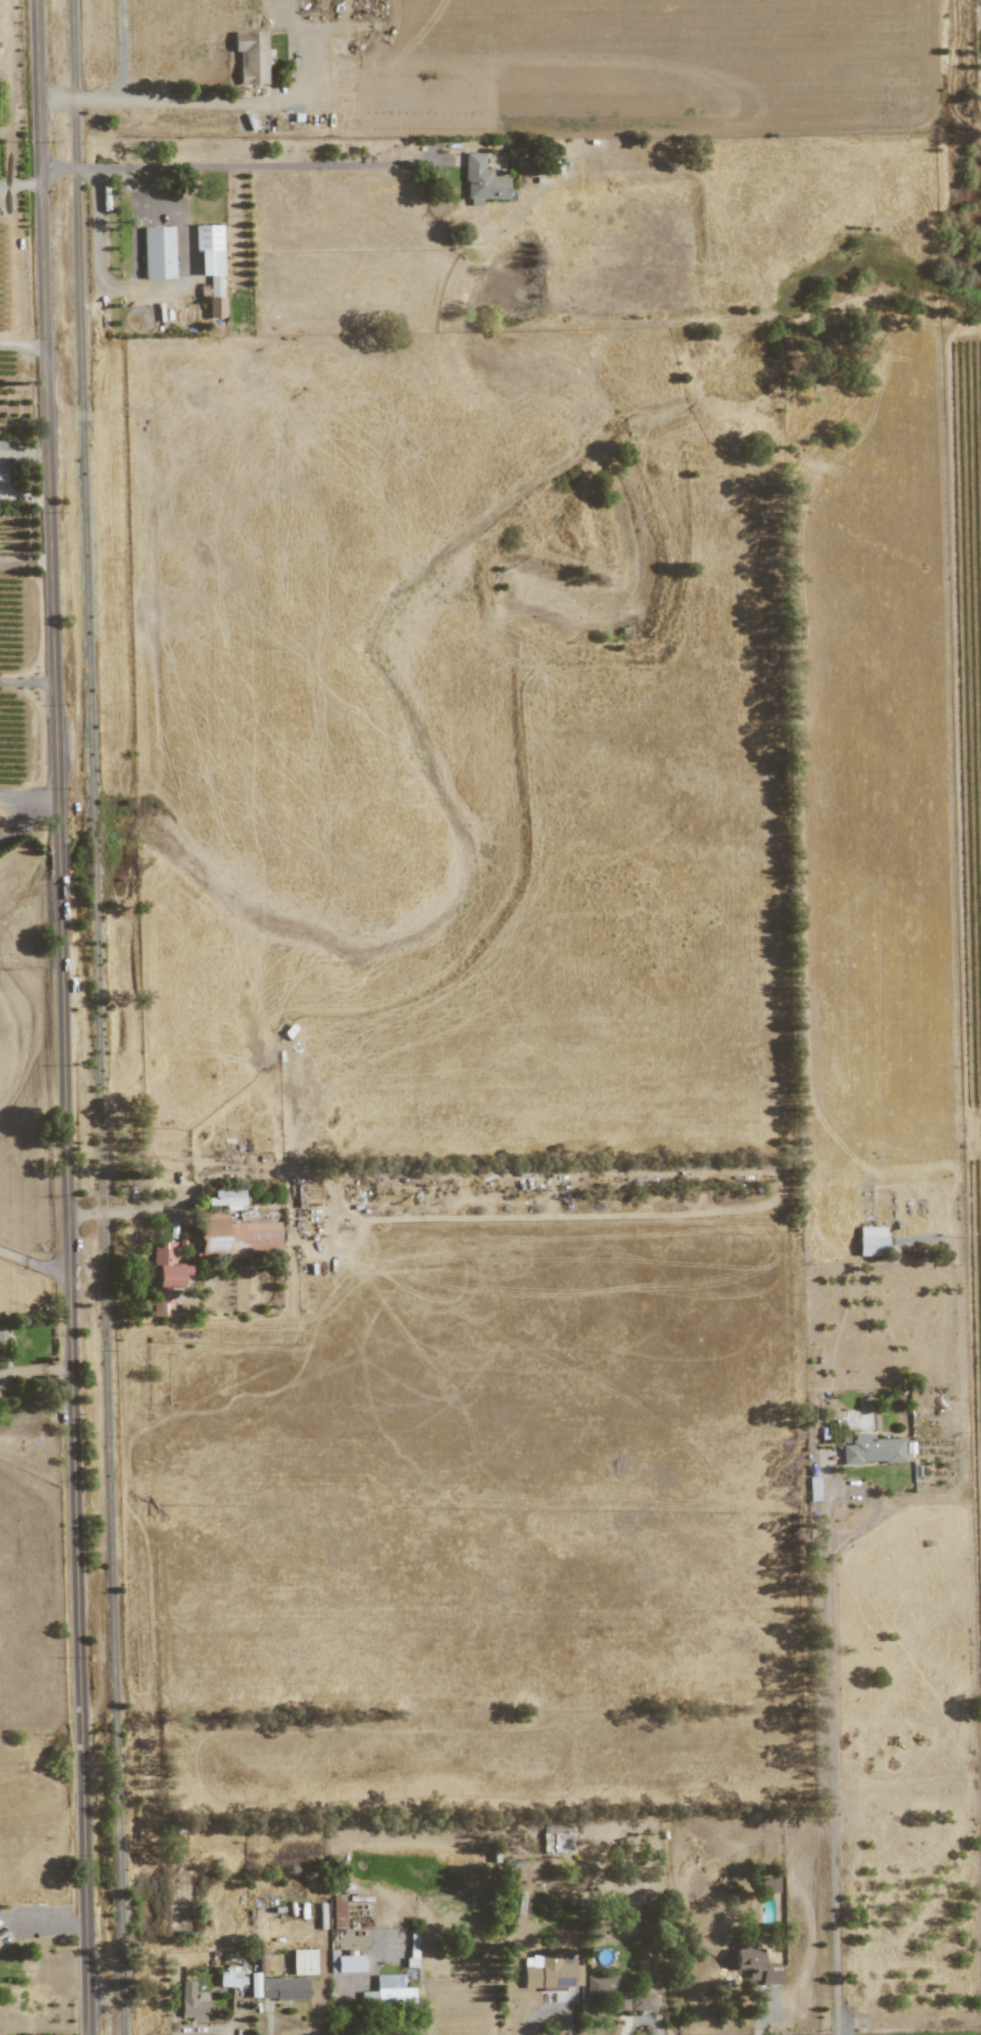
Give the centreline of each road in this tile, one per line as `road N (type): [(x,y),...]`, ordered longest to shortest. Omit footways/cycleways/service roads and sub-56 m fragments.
road 1 (residential): [(89,2034),(37,0)]

